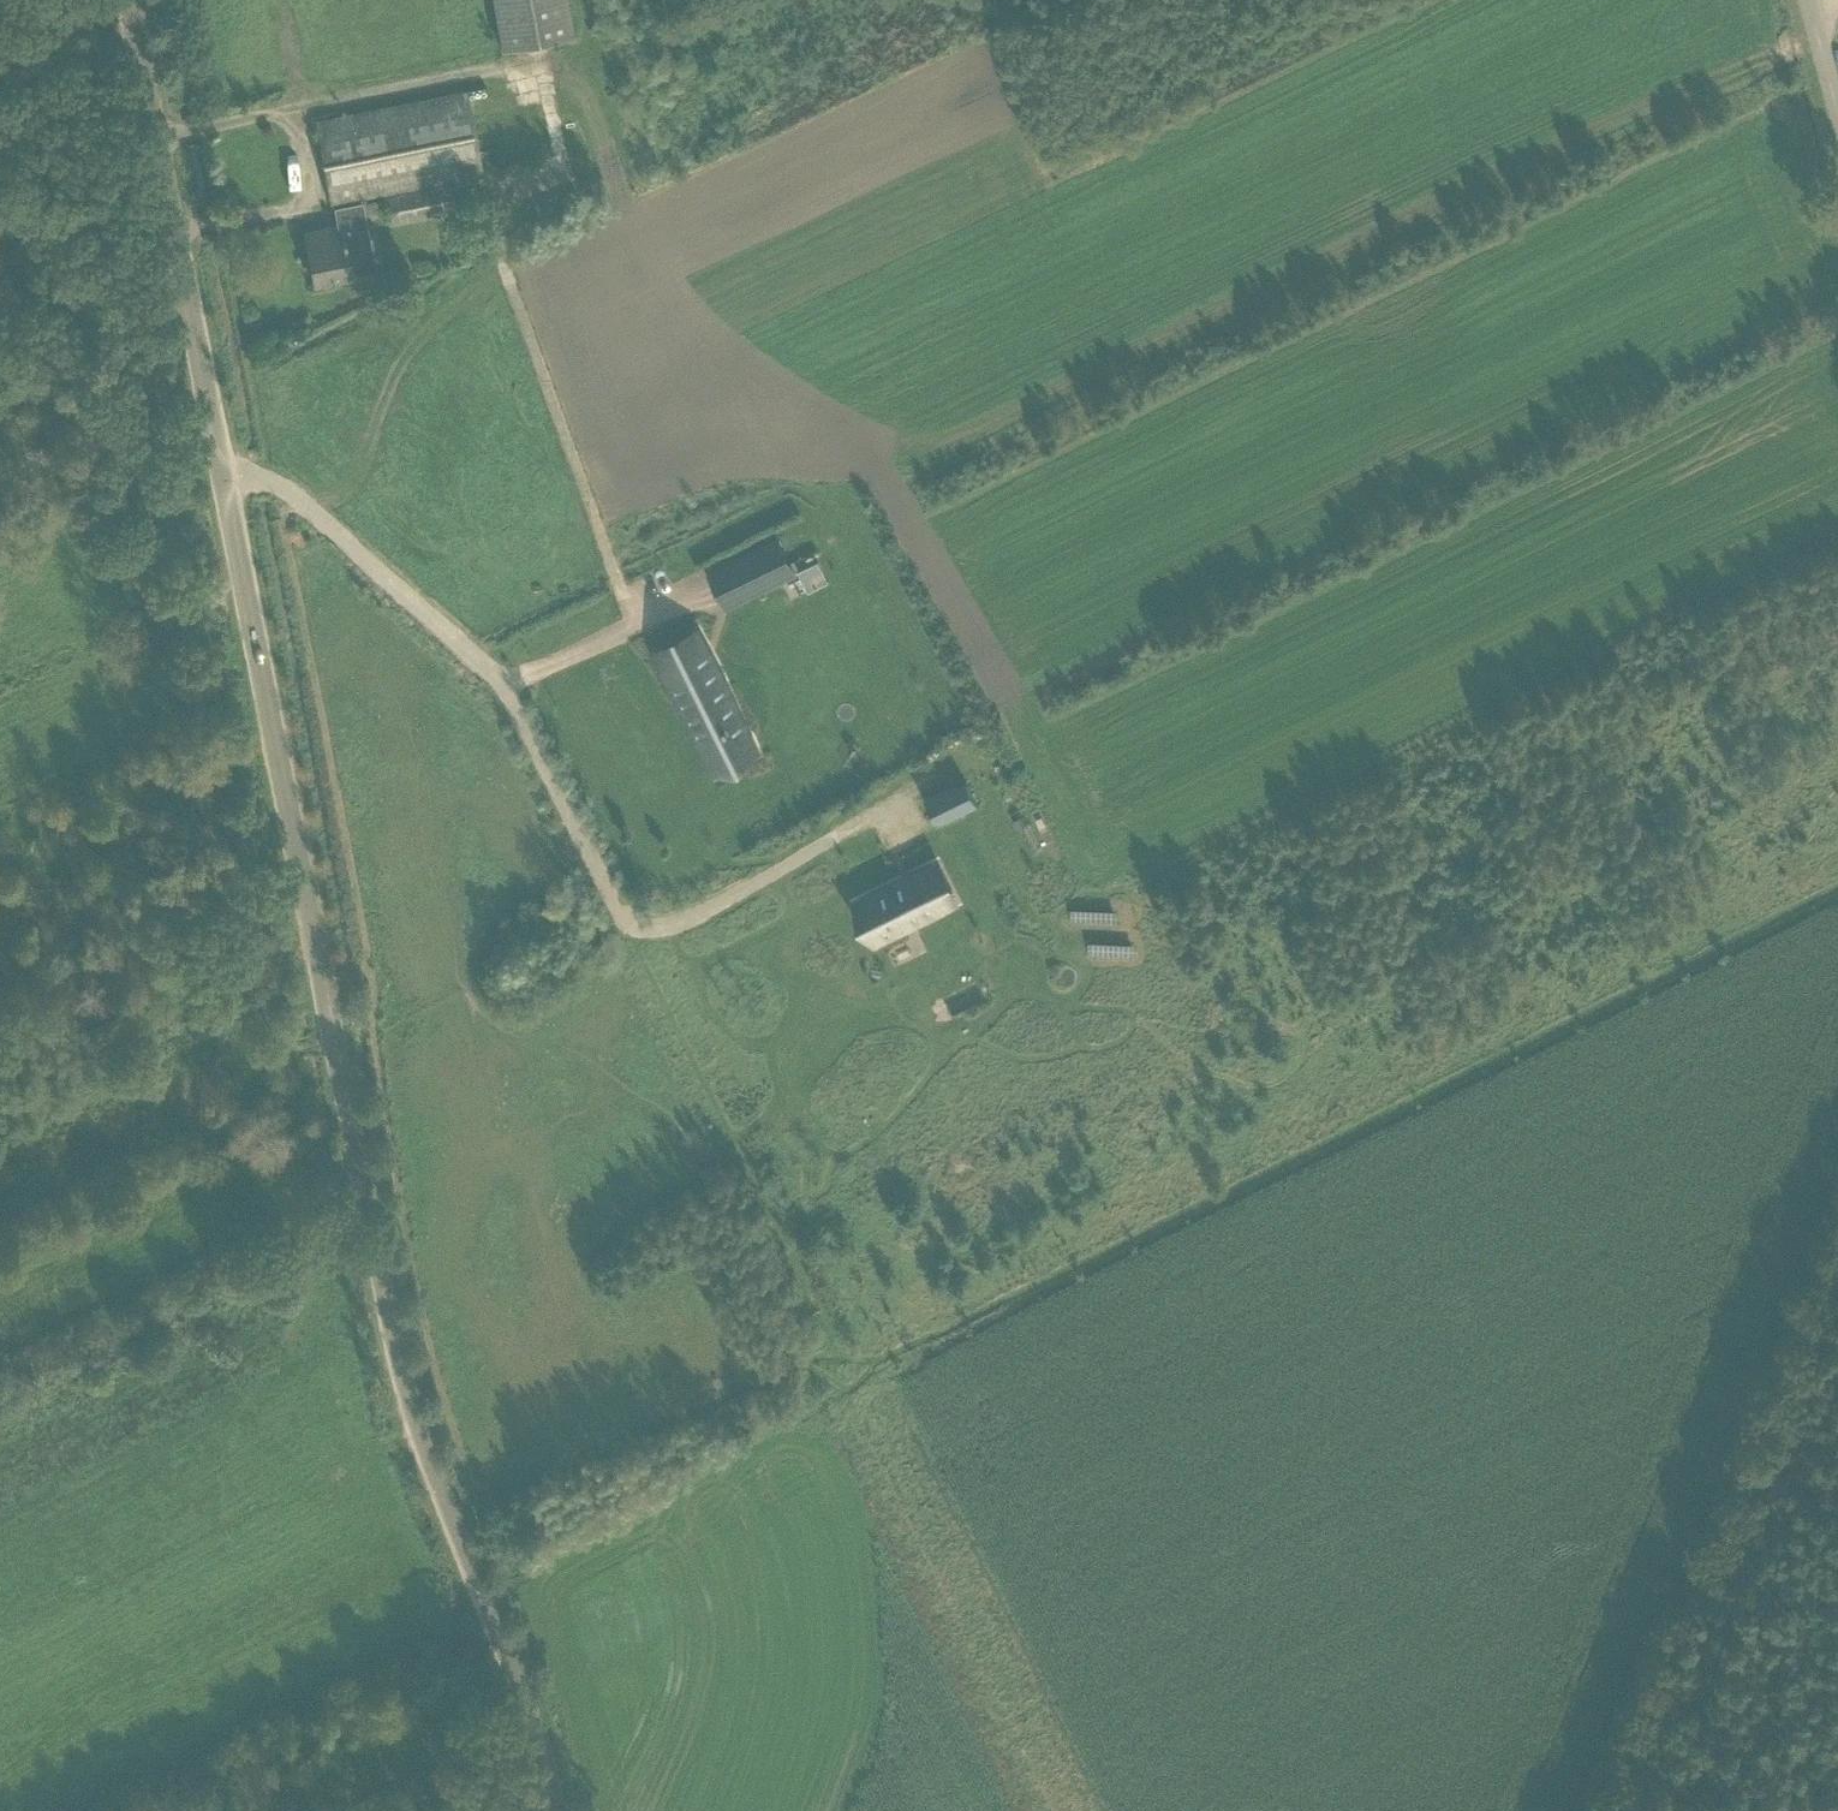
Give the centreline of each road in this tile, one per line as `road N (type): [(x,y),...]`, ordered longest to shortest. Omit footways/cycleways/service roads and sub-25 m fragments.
road 1 (tertiary): [(561,1810),(535,1709),(409,1413),(129,0)]

